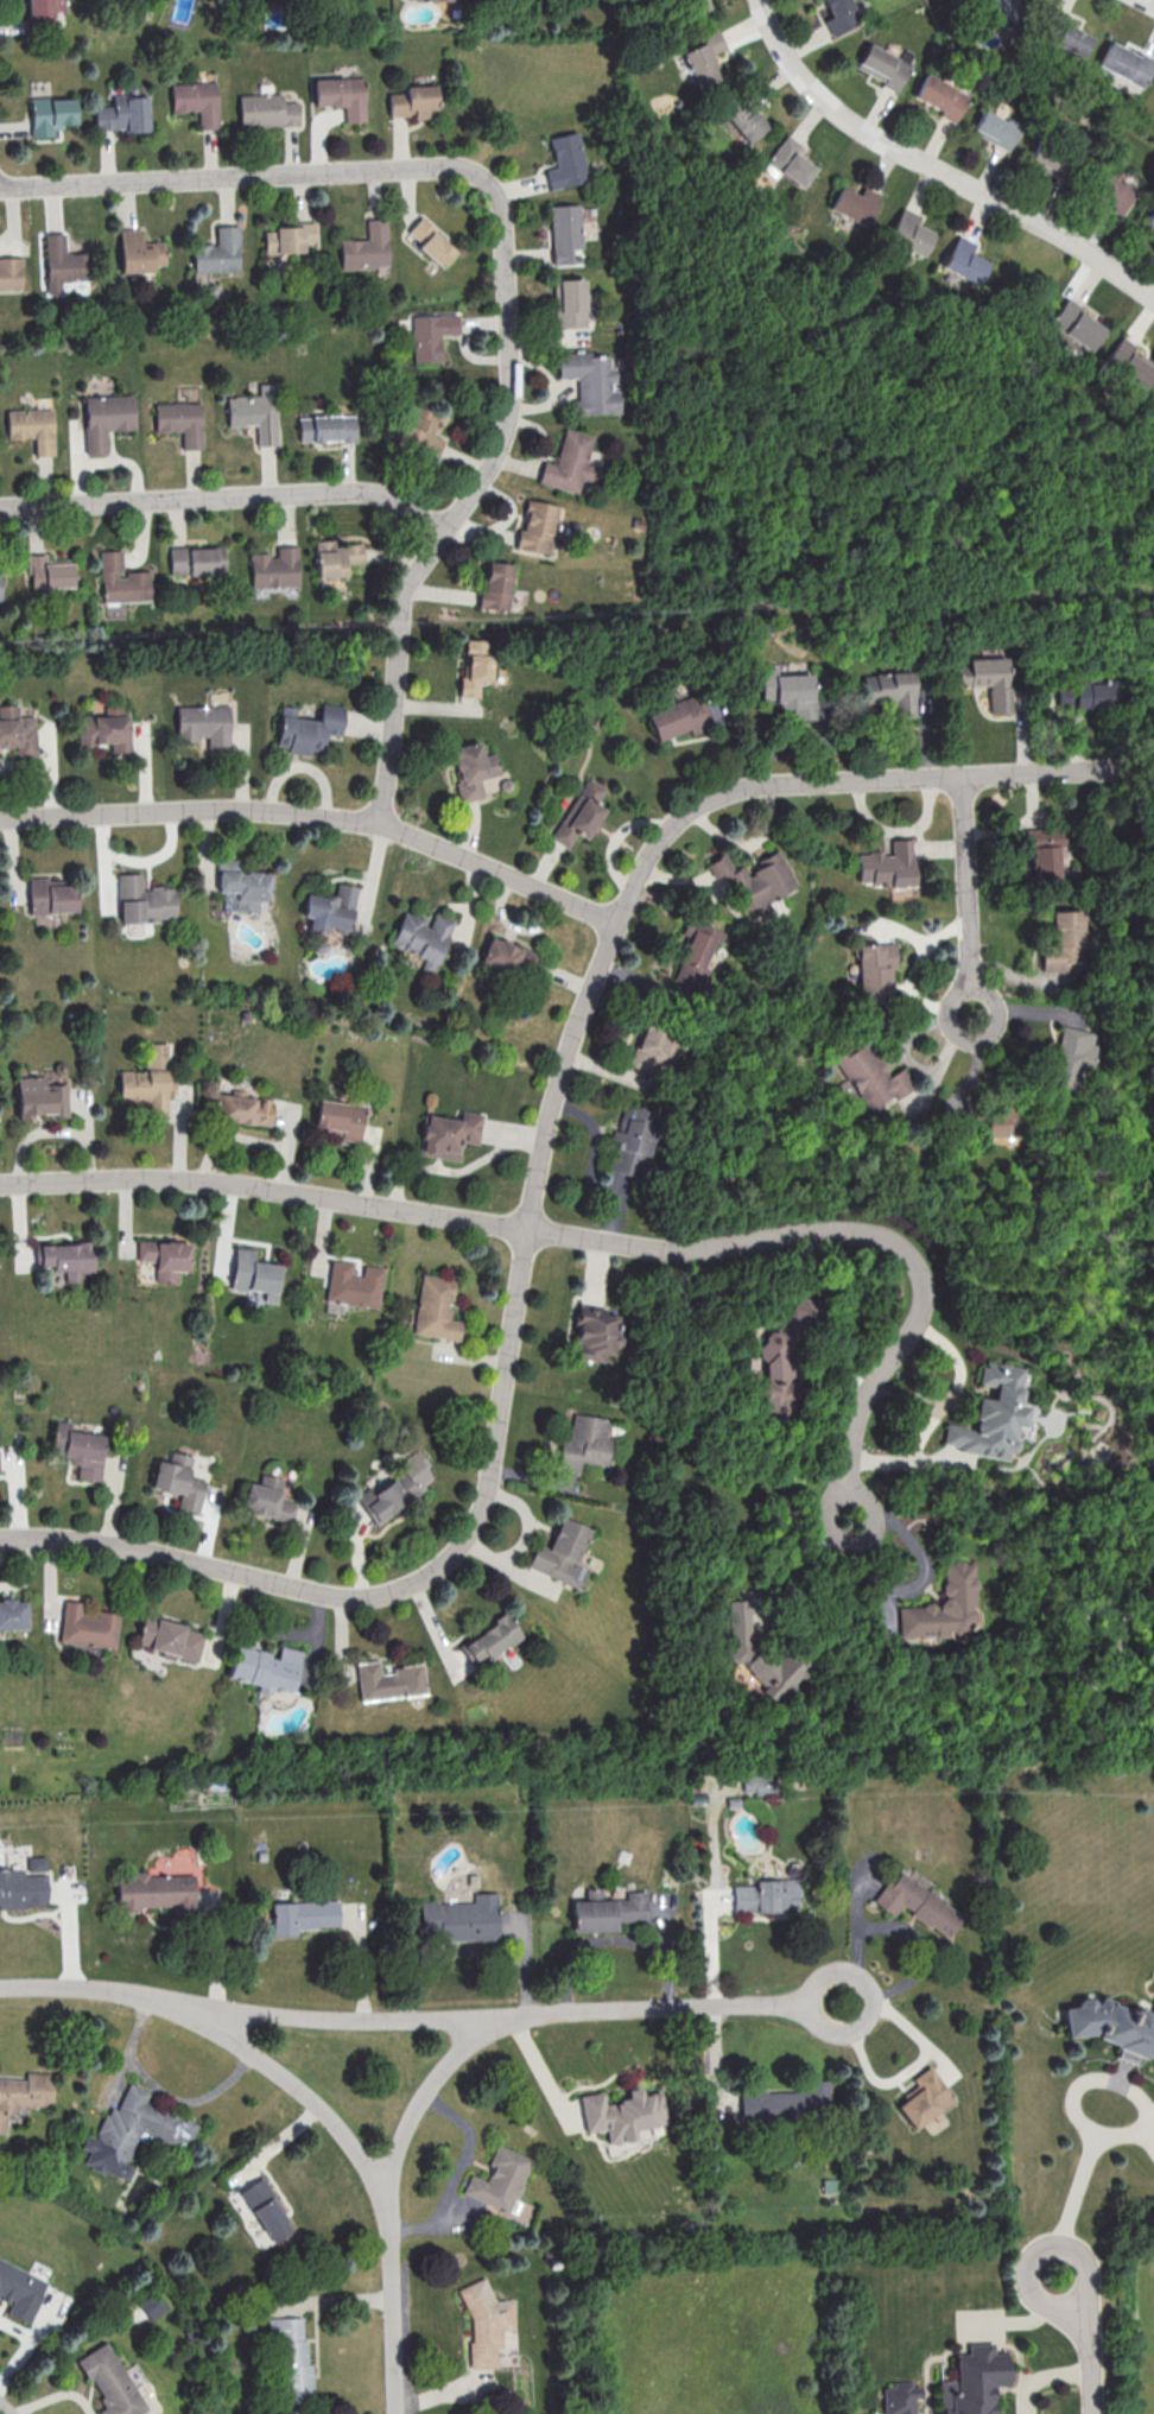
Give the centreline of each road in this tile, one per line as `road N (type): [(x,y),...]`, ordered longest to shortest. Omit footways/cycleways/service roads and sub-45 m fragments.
road 1 (residential): [(0,1538),(121,1546),(335,1595),(388,1592),(423,1576),(476,1520),(532,1211),(588,1000),(651,854),(681,818),(737,791),(795,783),(1130,768)]
road 2 (residential): [(0,1182),(230,1183),(662,1250),(826,1230),(886,1240),(919,1267),(922,1299),(854,1434),(854,1519)]
road 3 (residential): [(0,818),(228,807),(367,819),(620,921)]
road 4 (residential): [(398,2413),(391,2244),(378,2184),(310,2098),(247,2051),(148,2003)]
road 5 (residential): [(522,2015),(326,2019),(148,2003),(95,1988),(0,1987)]
road 6 (residential): [(761,0),(788,61),(854,123),(1045,223),(1153,297)]
road 7 (residential): [(0,187),(440,165),(476,176)]
road 8 (residential): [(442,534),(404,501),(363,489),(0,507)]
road 9 (residential): [(476,176),(496,196),(502,233),(508,420),(475,494),(442,534)]
road 10 (residential): [(842,2010),(692,2006),(522,2015)]
road 11 (residential): [(380,823),(405,595),(442,534)]
road 12 (residential): [(522,2015),(444,2067),(426,2096),(404,2144),(389,2234)]
road 13 (residential): [(965,778),(970,1022)]
road 14 (residential): [(1092,2413),(1088,2323),(1064,2276)]

